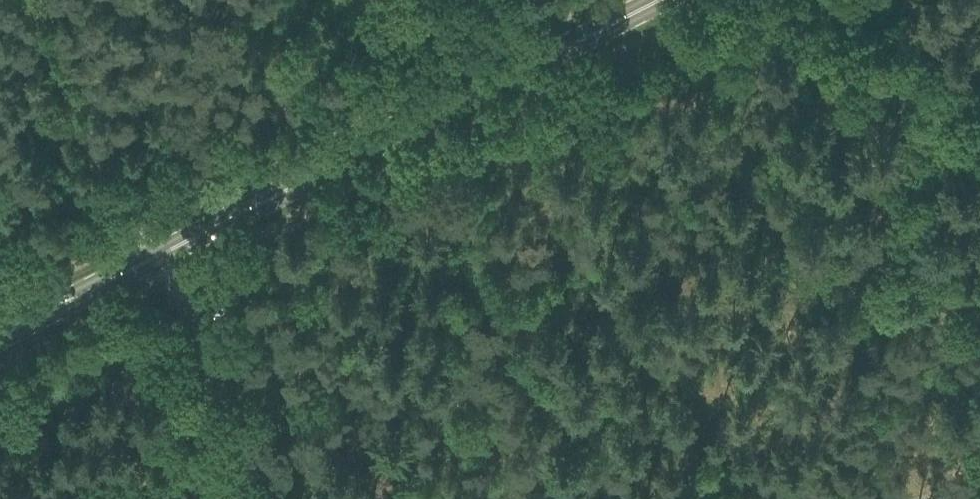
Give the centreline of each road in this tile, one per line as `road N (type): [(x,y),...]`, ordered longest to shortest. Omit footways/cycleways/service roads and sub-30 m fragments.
road 1 (secondary): [(660,0),(0,337)]
road 2 (track): [(162,254),(278,498)]
road 3 (track): [(979,149),(855,0)]

